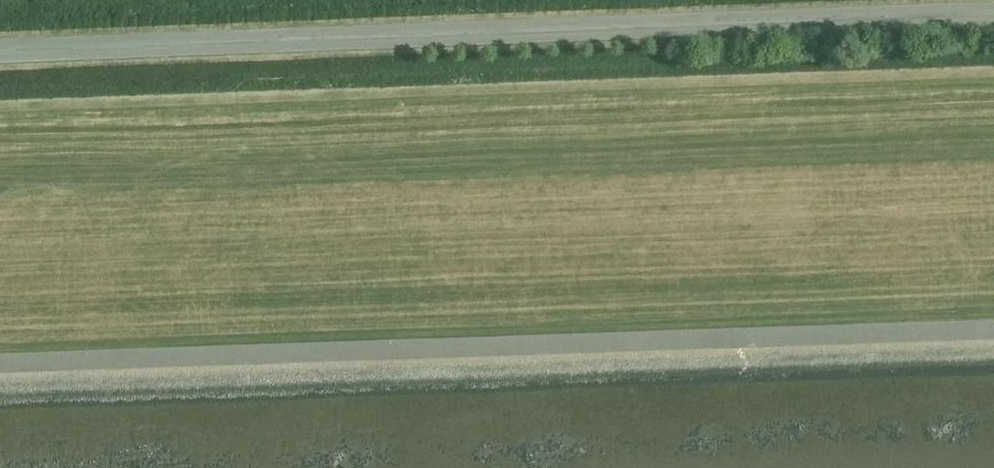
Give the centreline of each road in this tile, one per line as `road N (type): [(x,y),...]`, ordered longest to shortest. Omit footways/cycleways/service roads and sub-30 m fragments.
road 1 (track): [(993,331),(0,366)]
road 2 (residential): [(651,20),(0,48)]
road 3 (unclassified): [(993,11),(651,20)]

